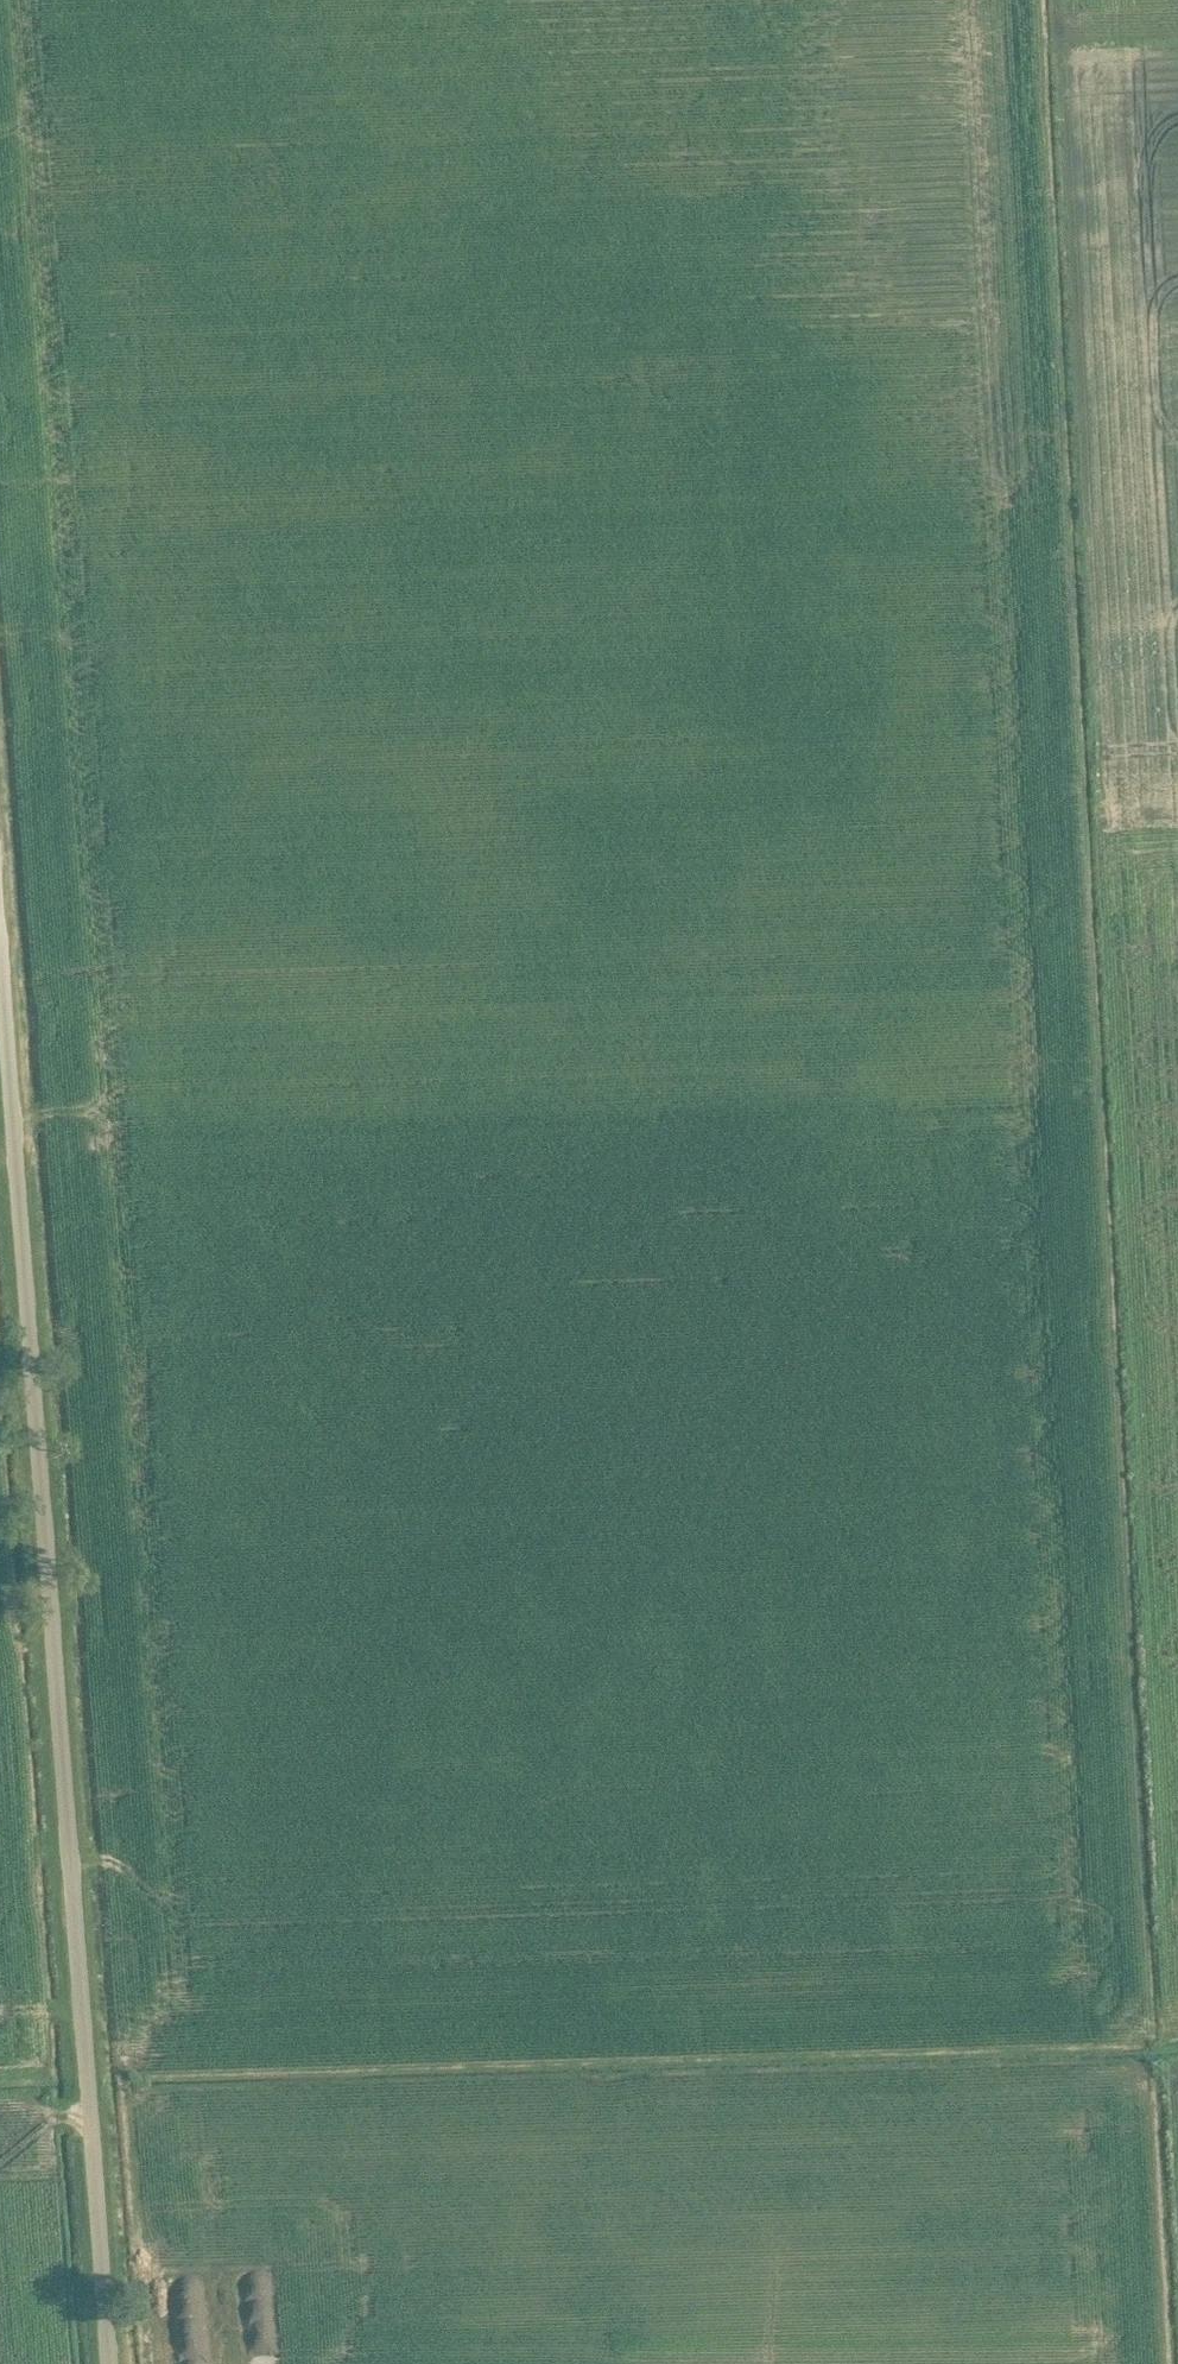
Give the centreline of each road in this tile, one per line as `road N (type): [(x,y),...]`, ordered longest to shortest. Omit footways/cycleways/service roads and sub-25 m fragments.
road 1 (unclassified): [(91,2363),(0,1173)]

